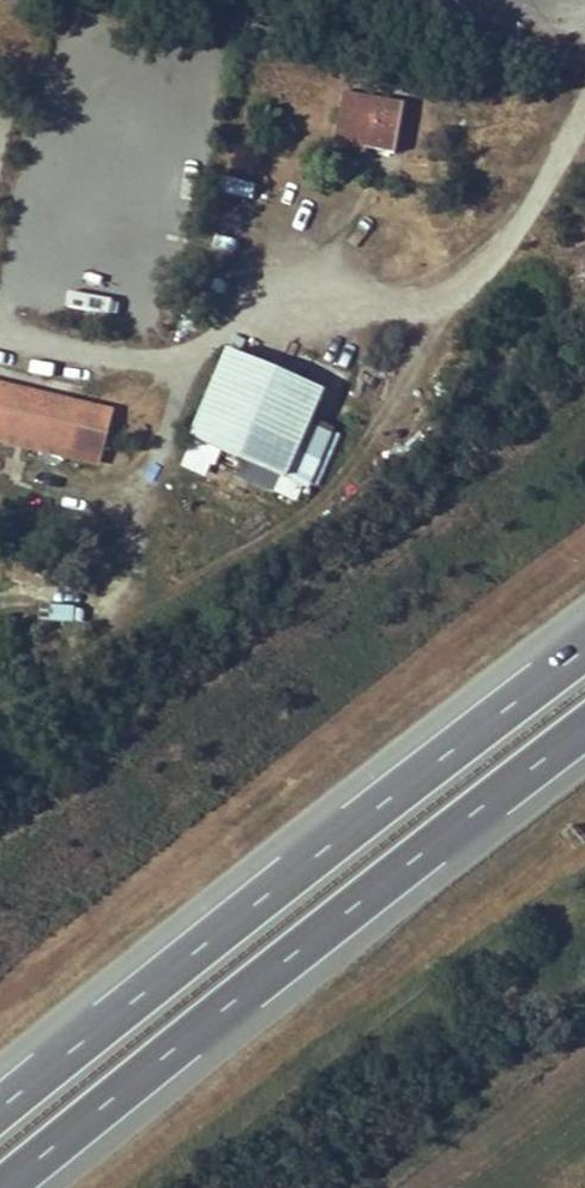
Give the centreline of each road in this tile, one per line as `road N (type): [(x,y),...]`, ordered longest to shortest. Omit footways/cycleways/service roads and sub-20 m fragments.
road 1 (motorway): [(584,654),(0,1111)]
road 2 (motorway): [(5,1187),(584,732)]

